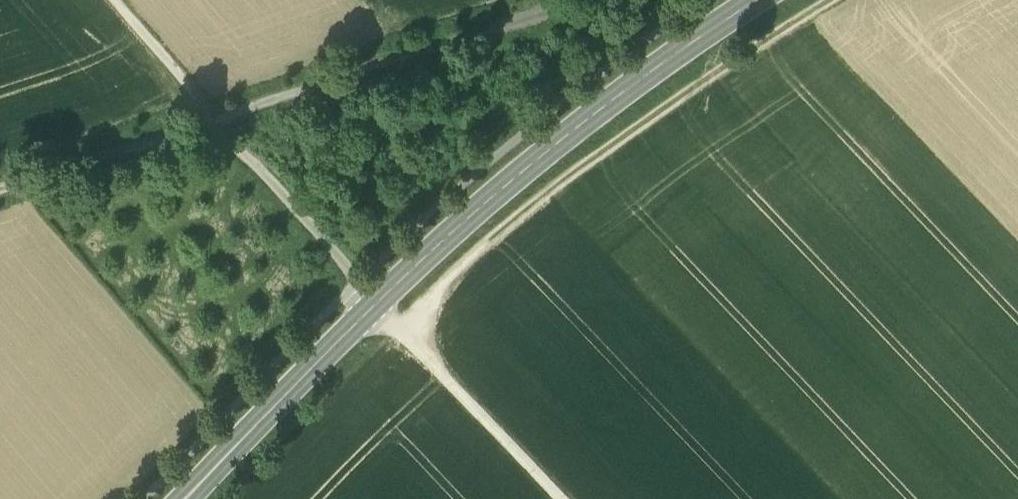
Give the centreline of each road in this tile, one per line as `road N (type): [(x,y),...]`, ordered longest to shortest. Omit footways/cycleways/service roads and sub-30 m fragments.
road 1 (secondary): [(757,0),(589,119),(447,239),(187,498)]
road 2 (track): [(0,191),(575,0)]
road 3 (track): [(831,0),(615,141),(464,267),(407,333)]
road 4 (track): [(115,0),(379,304)]
road 5 (track): [(561,498),(379,304)]

